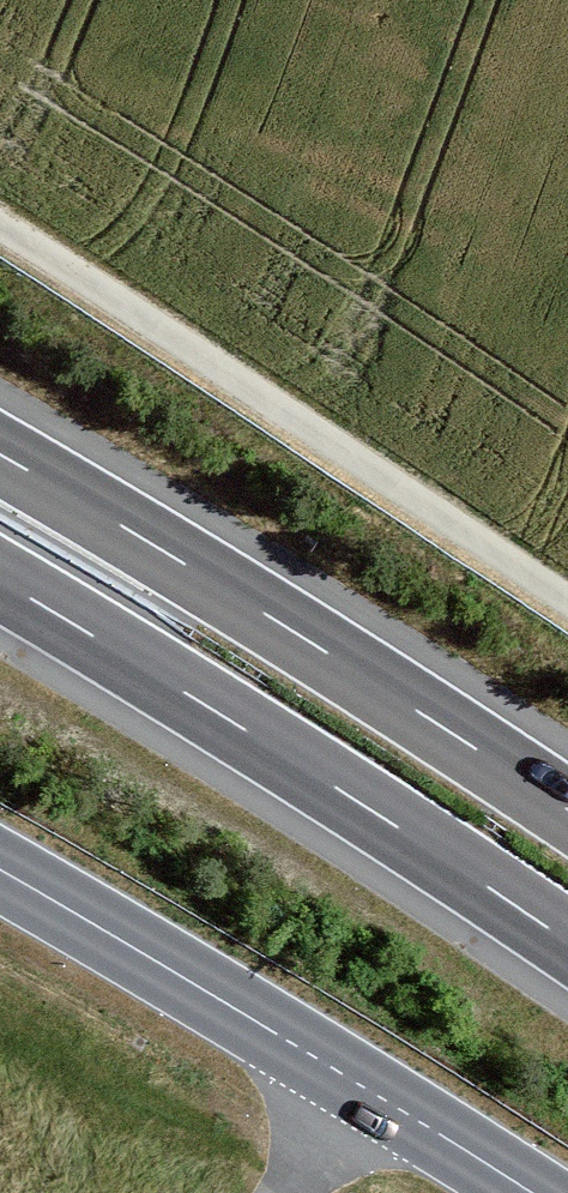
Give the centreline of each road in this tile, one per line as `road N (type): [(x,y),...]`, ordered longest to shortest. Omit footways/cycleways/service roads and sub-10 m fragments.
road 1 (track): [(0,229),(567,603)]
road 2 (motorway): [(0,581),(567,942)]
road 3 (motorway): [(567,810),(0,454)]
road 4 (secondary): [(0,871),(531,1192)]

